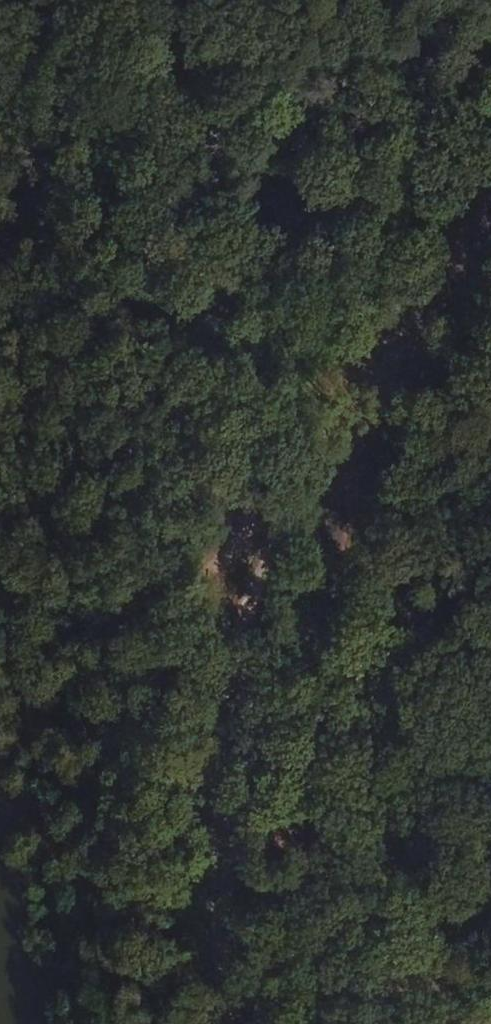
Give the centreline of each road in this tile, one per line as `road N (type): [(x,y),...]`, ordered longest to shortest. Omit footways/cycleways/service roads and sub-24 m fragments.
road 1 (track): [(215,1023),(216,836),(231,650),(251,543),(278,489),(354,423)]
road 2 (track): [(490,1022),(452,993),(408,886),(352,643),(335,534),(354,423)]
road 3 (track): [(0,634),(60,785),(111,1023)]
road 4 (track): [(354,423),(490,230)]

